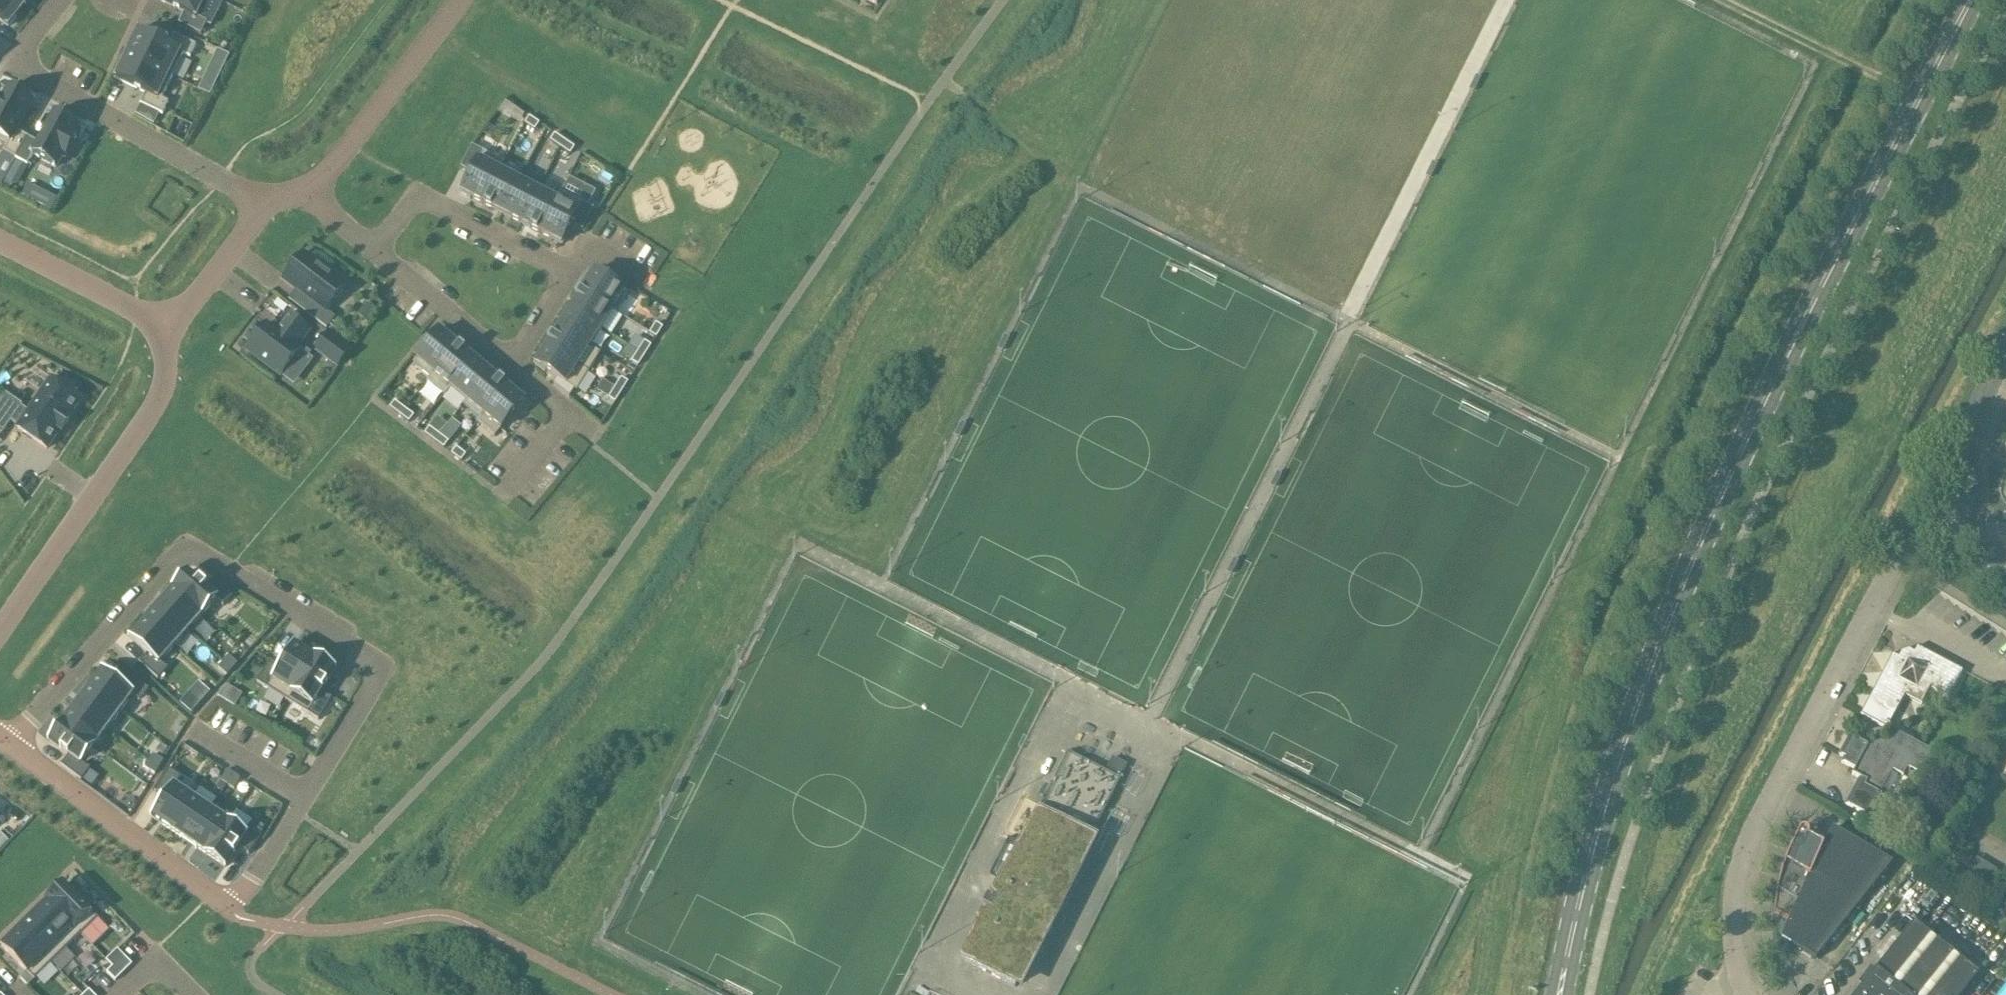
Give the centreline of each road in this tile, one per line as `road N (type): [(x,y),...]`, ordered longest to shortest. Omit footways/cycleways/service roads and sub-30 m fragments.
road 1 (secondary): [(1560,994),(1625,740),(1696,553),(1774,382),(1974,0)]
road 2 (residential): [(10,743),(187,551),(366,652),(378,664),(376,677),(249,886),(228,908)]
road 3 (residential): [(1744,994),(1741,868),(1764,805),(1901,550),(1975,520)]
road 4 (residential): [(63,0),(22,49),(20,61),(29,72),(262,206)]
road 5 (residential): [(171,326),(161,397),(0,630)]
road 6 (residential): [(10,743),(228,908)]
road 7 (residential): [(374,251),(421,194),(571,276)]
road 8 (residential): [(453,0),(312,196)]
road 9 (residential): [(171,326),(0,240)]
road 10 (residential): [(374,251),(513,361)]
road 11 (residential): [(2005,366),(1977,434),(1975,520)]
road 12 (residential): [(262,206),(171,326)]

